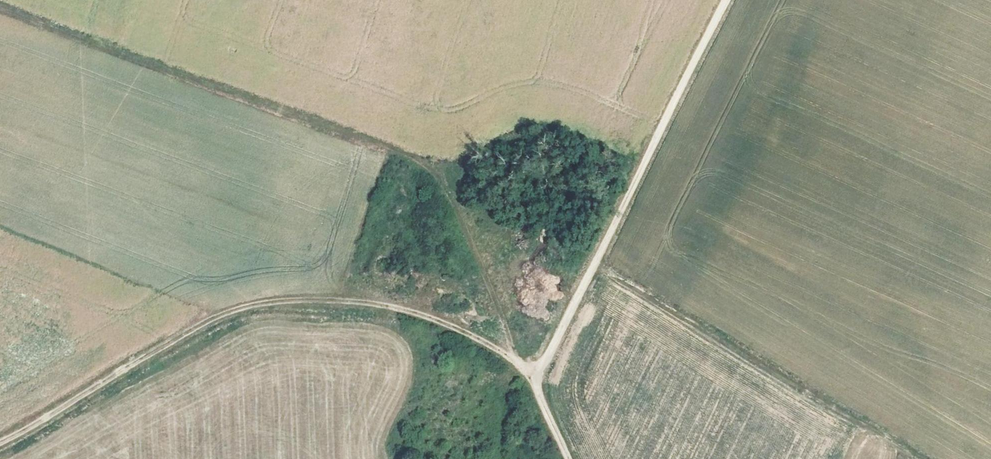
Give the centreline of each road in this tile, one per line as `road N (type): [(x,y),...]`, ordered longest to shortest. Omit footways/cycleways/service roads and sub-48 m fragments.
road 1 (track): [(0,9),(432,168),(500,306),(513,355)]
road 2 (track): [(0,443),(198,326),(292,300),(406,309),(462,327),(536,377)]
road 3 (track): [(536,377),(726,0)]
road 4 (track): [(593,264),(925,458)]

